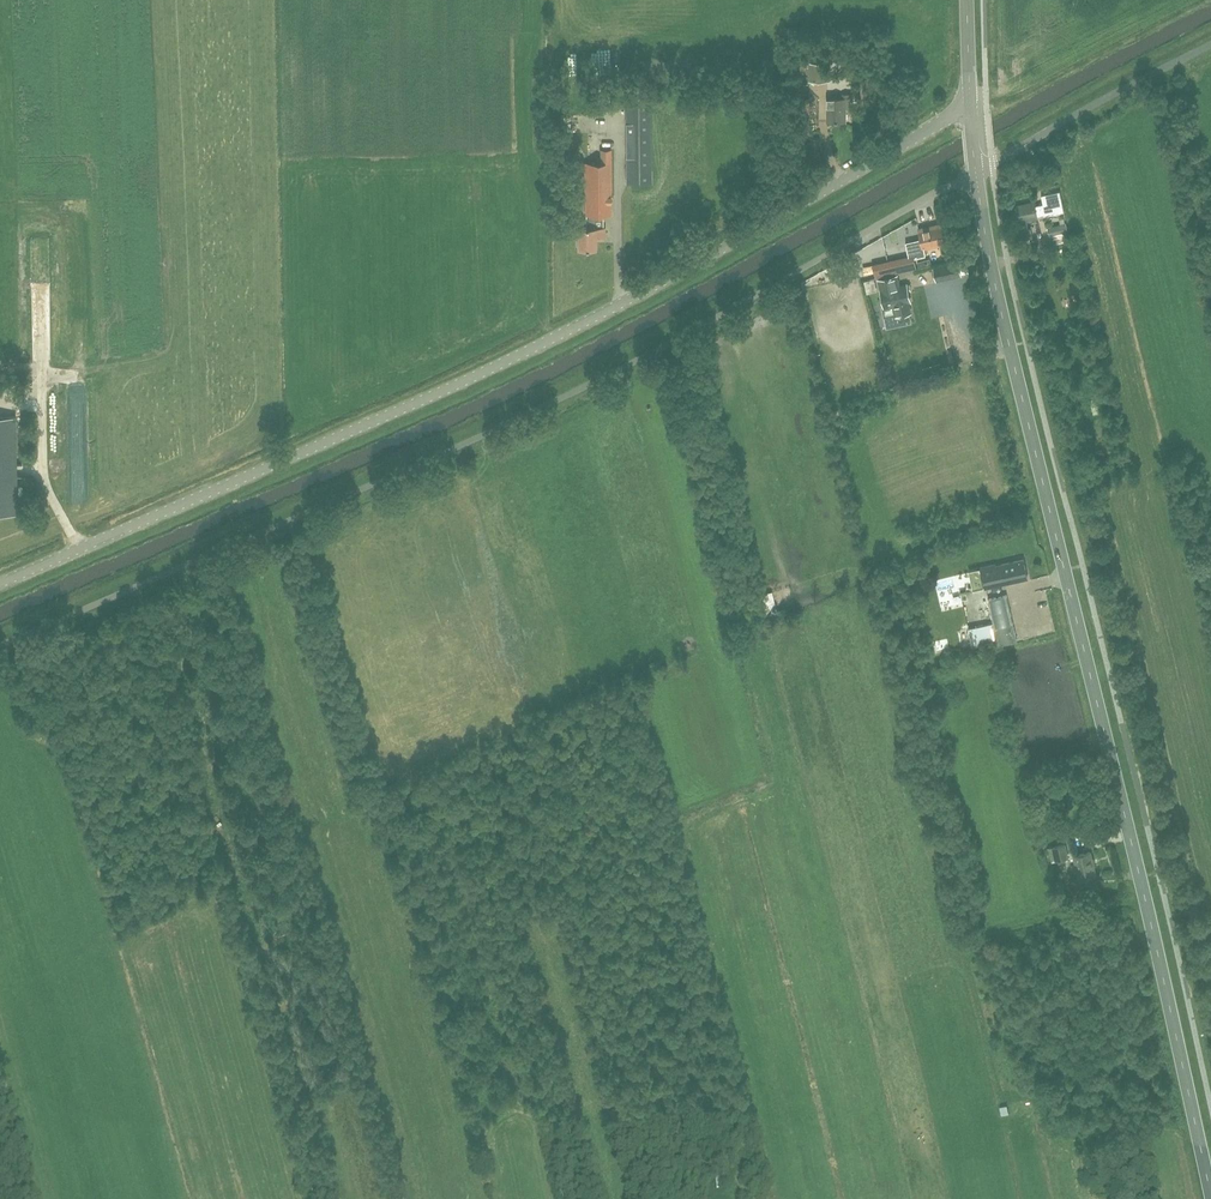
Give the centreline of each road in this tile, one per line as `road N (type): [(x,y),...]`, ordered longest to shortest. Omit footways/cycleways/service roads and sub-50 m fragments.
road 1 (unclassified): [(0,645),(481,435),(643,357),(977,173)]
road 2 (unclassified): [(0,583),(569,331),(971,105)]
road 3 (tertiary): [(1210,1196),(1009,344),(977,173)]
road 4 (track): [(993,164),(1210,46)]

